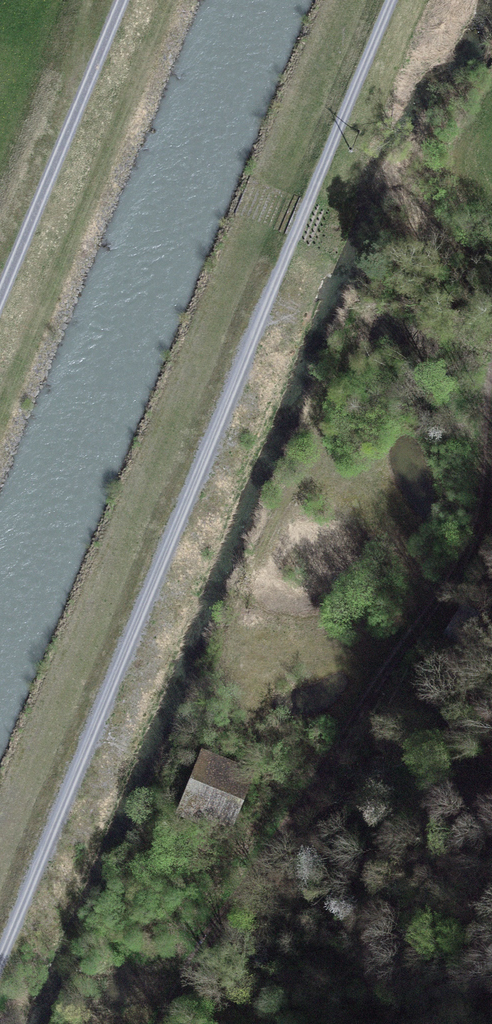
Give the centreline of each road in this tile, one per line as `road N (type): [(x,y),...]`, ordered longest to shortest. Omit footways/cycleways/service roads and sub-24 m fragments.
road 1 (track): [(0,956),(392,0)]
road 2 (track): [(491,425),(474,540),(184,969),(160,1023)]
road 3 (track): [(124,0),(0,302)]

